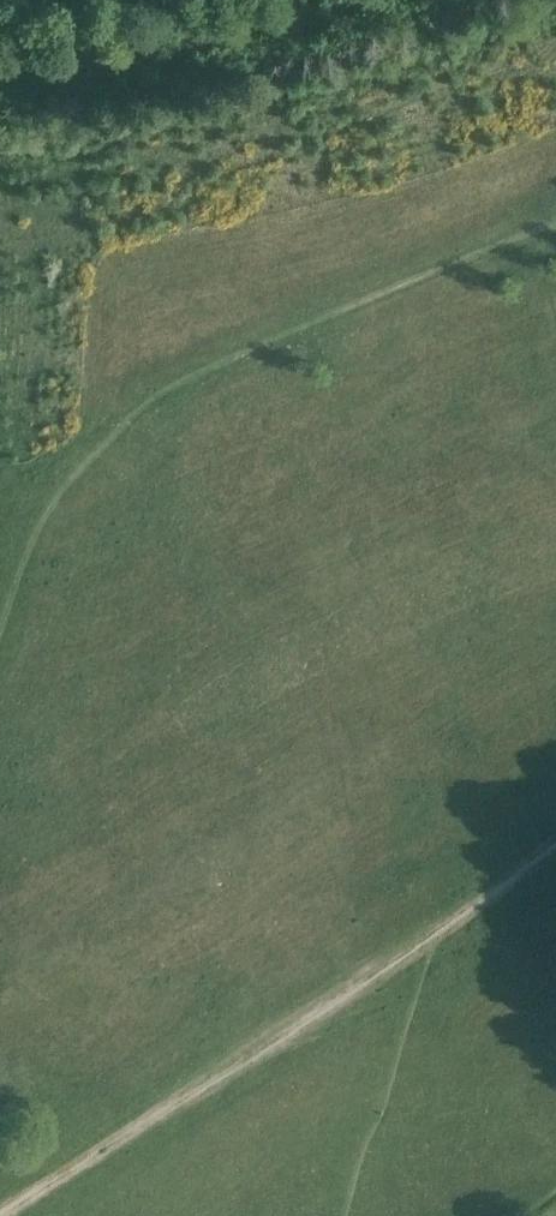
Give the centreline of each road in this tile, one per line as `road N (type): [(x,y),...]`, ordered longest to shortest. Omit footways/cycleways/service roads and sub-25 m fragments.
road 1 (track): [(0,586),(16,538),(101,442),(346,311),(555,224)]
road 2 (track): [(555,843),(4,1215)]

